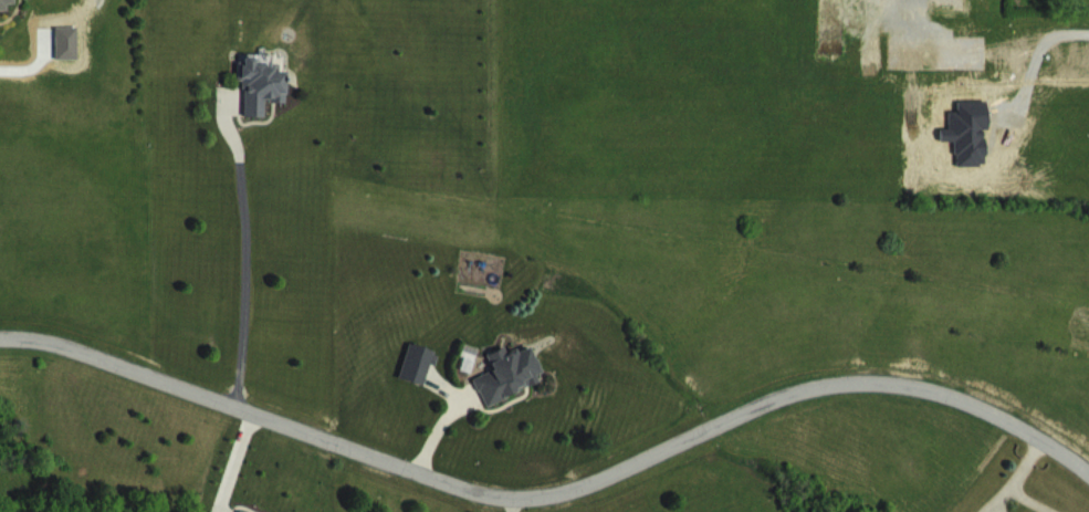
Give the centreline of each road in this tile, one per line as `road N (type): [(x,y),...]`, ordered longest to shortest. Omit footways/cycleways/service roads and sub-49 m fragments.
road 1 (residential): [(1088,476),(962,400),(877,384),(810,386),(570,491),(514,498),(458,487),(39,337),(0,338)]

